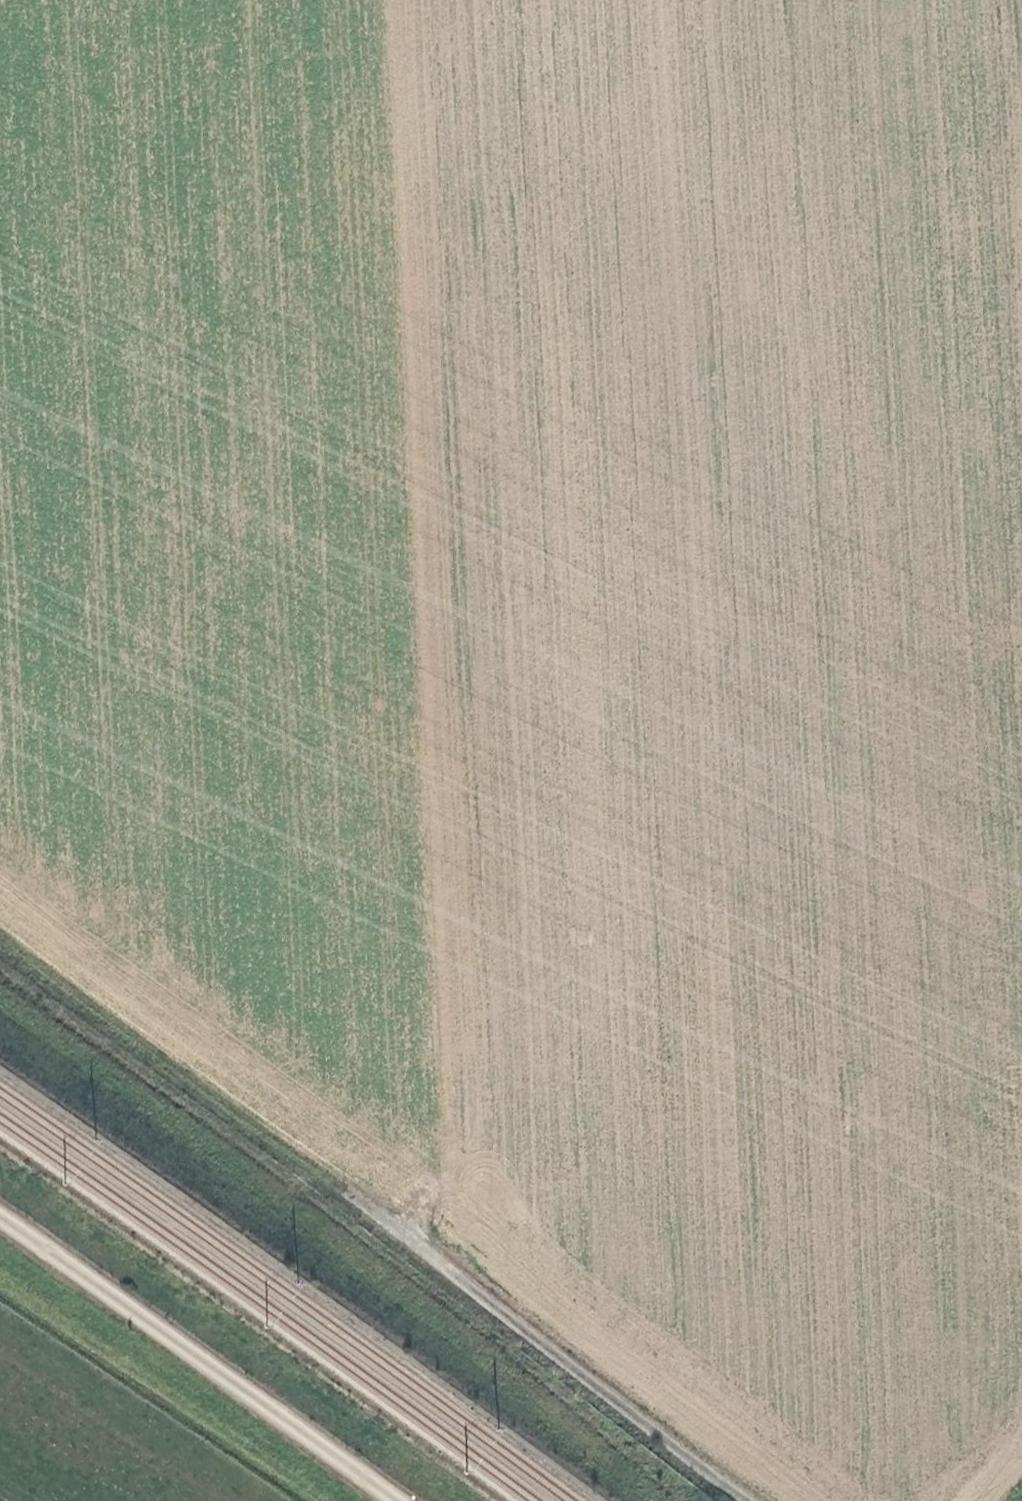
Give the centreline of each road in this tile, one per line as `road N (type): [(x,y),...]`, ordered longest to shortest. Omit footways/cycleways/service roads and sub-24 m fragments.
road 1 (unclassified): [(392,1500),(0,1219)]
road 2 (track): [(347,1190),(0,942)]

